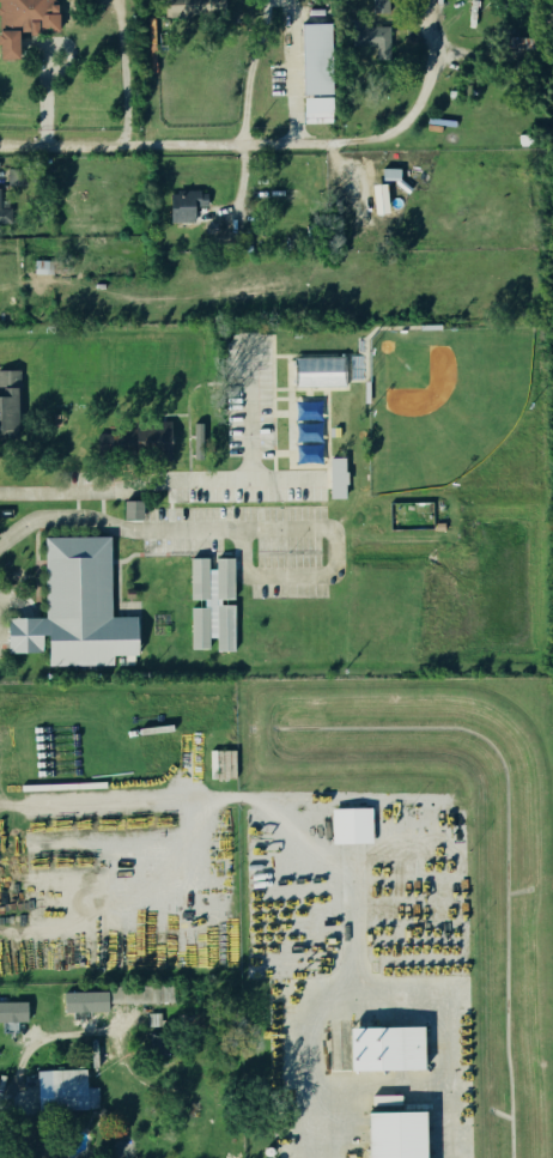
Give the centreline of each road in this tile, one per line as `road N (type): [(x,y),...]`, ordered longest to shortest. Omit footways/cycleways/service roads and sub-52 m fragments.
road 1 (residential): [(0,144),(342,138)]

